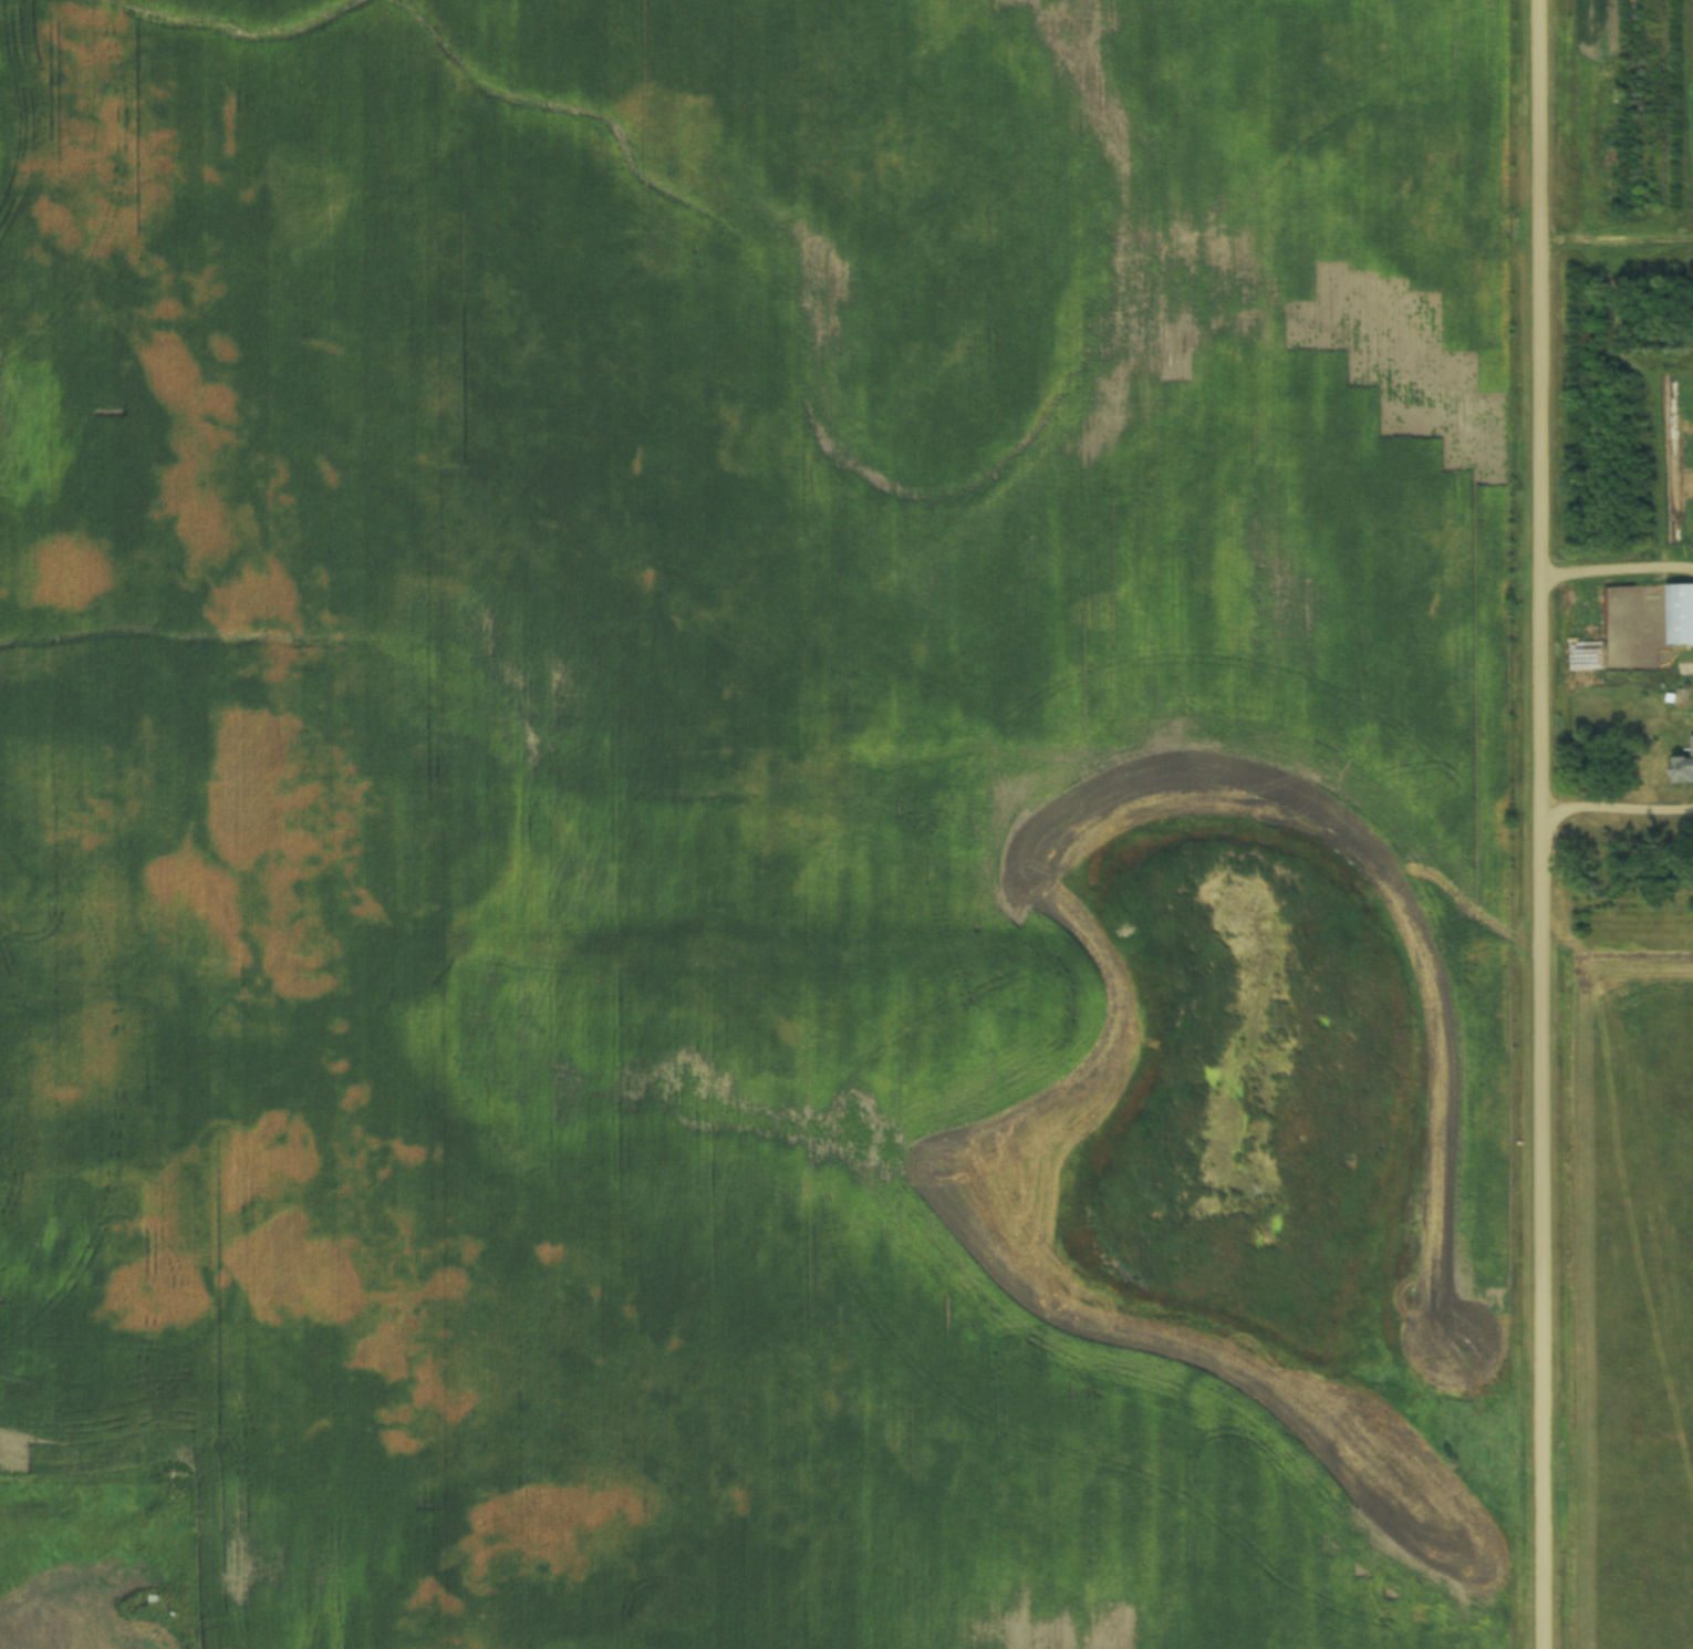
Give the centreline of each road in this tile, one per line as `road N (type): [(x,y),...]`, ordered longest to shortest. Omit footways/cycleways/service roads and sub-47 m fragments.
road 1 (residential): [(1548,1648),(1543,0)]

